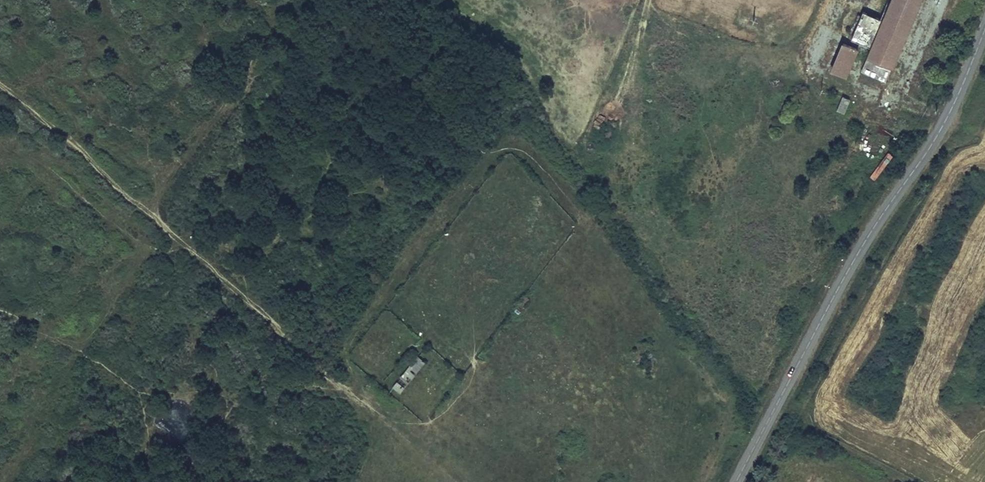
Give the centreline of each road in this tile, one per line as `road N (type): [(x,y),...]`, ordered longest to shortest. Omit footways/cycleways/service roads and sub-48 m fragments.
road 1 (track): [(0,86),(453,481)]
road 2 (tertiary): [(984,27),(945,121),(863,244),(736,481)]

